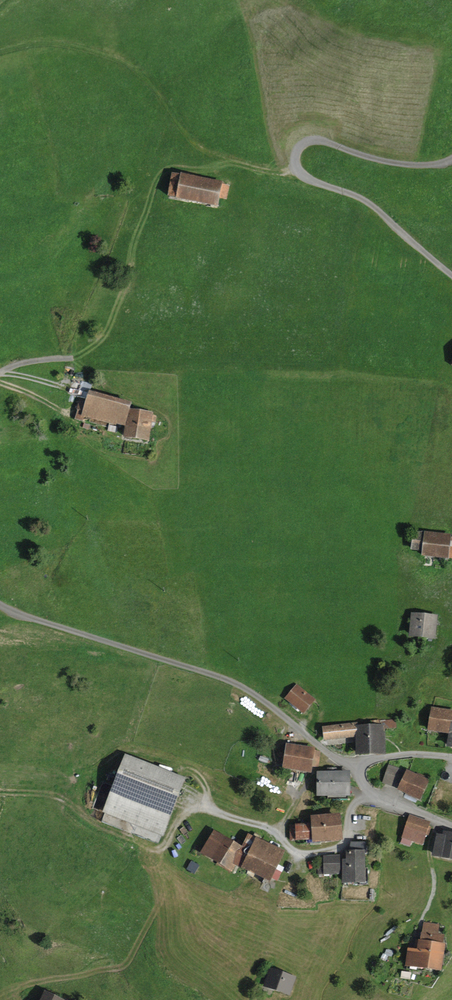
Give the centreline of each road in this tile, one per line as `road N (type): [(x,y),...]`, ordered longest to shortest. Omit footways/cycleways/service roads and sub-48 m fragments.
road 1 (unclassified): [(356,767),(258,695),(0,603)]
road 2 (unclassified): [(451,272),(376,205),(304,177),(296,166),(298,148),(313,138),(403,165),(451,158)]
road 3 (track): [(300,171),(195,143),(146,75),(107,54),(49,43),(0,51)]
road 4 (track): [(204,806),(313,854),(346,843),(350,813),(370,792)]

